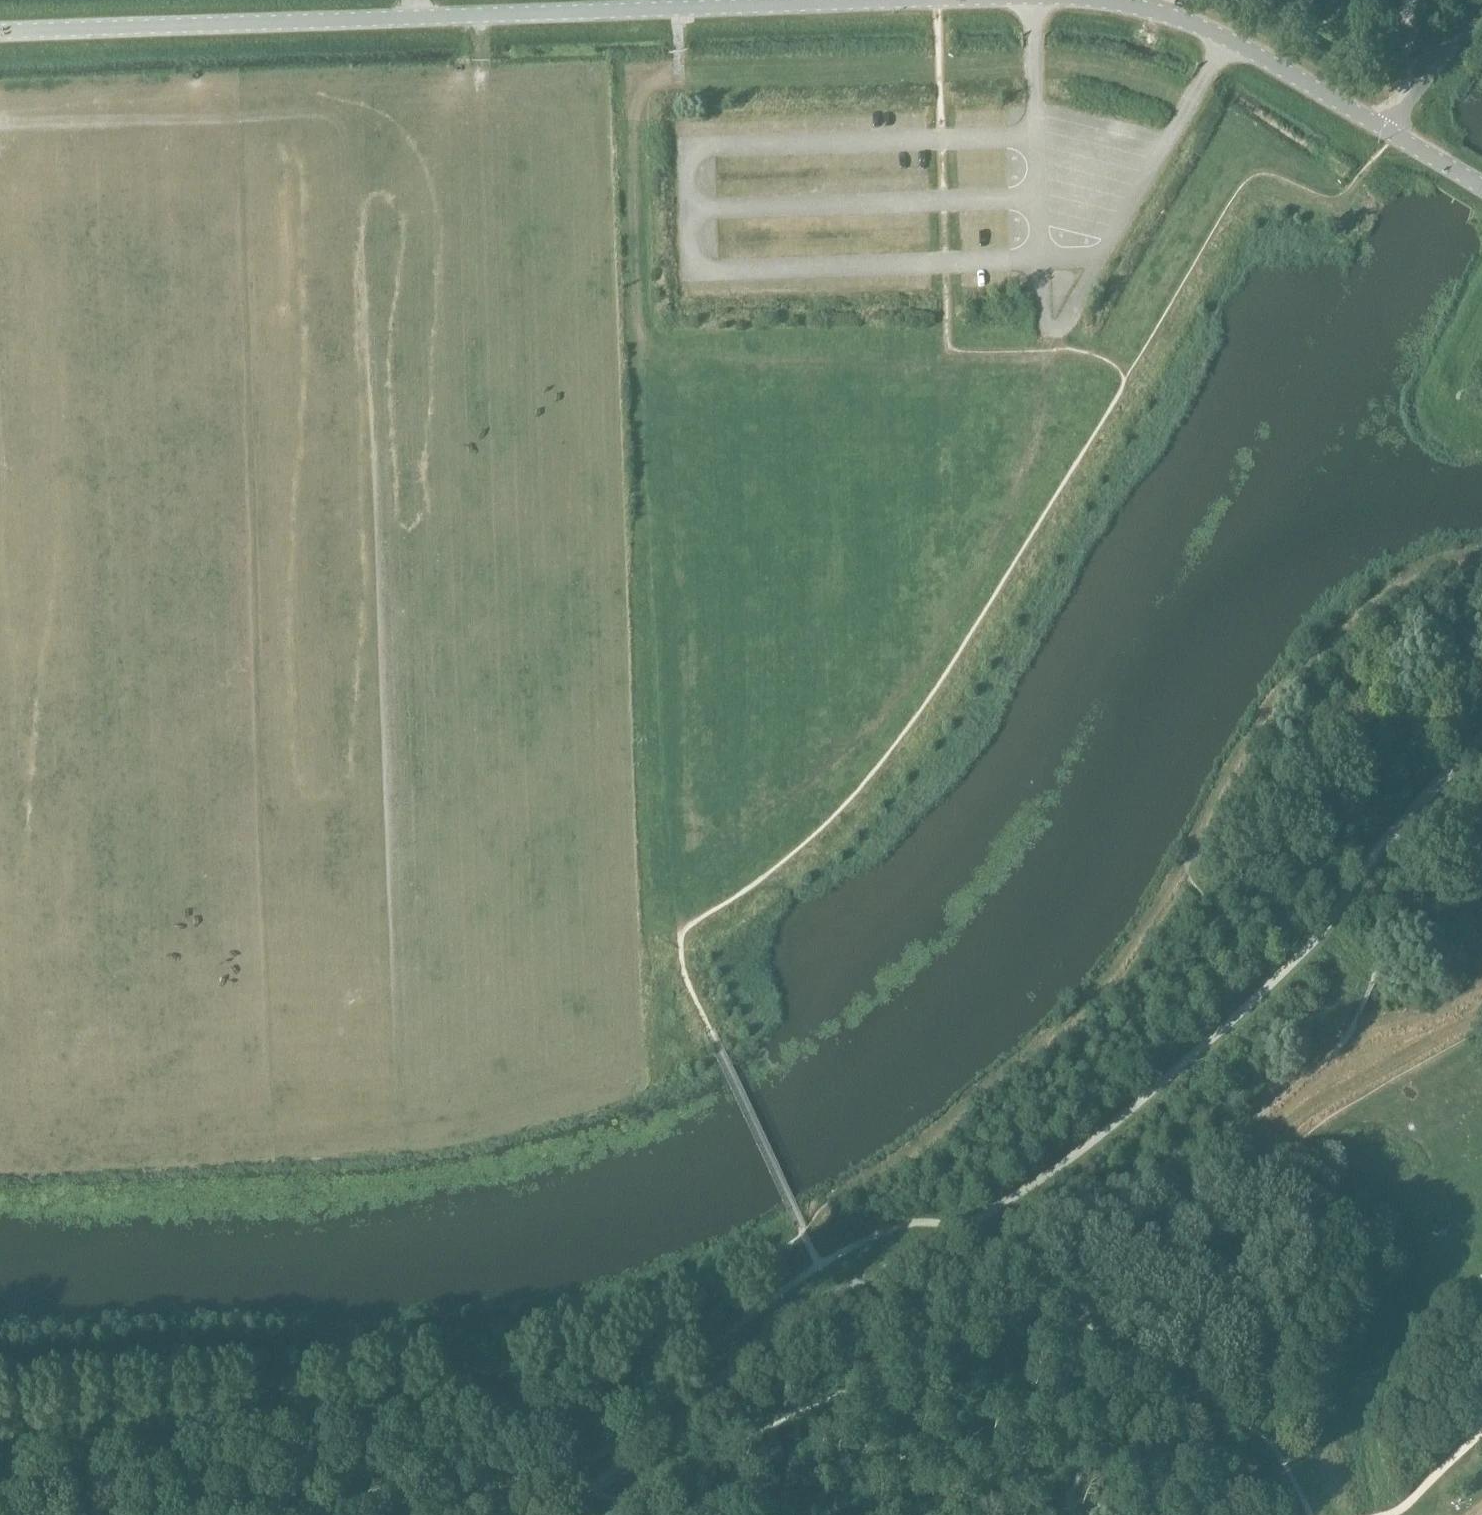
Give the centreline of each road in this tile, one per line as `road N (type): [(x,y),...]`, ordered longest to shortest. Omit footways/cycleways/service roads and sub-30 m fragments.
road 1 (unclassified): [(987,0),(0,34)]
road 2 (unclassified): [(1481,188),(1211,34),(1153,11),(1088,0)]

